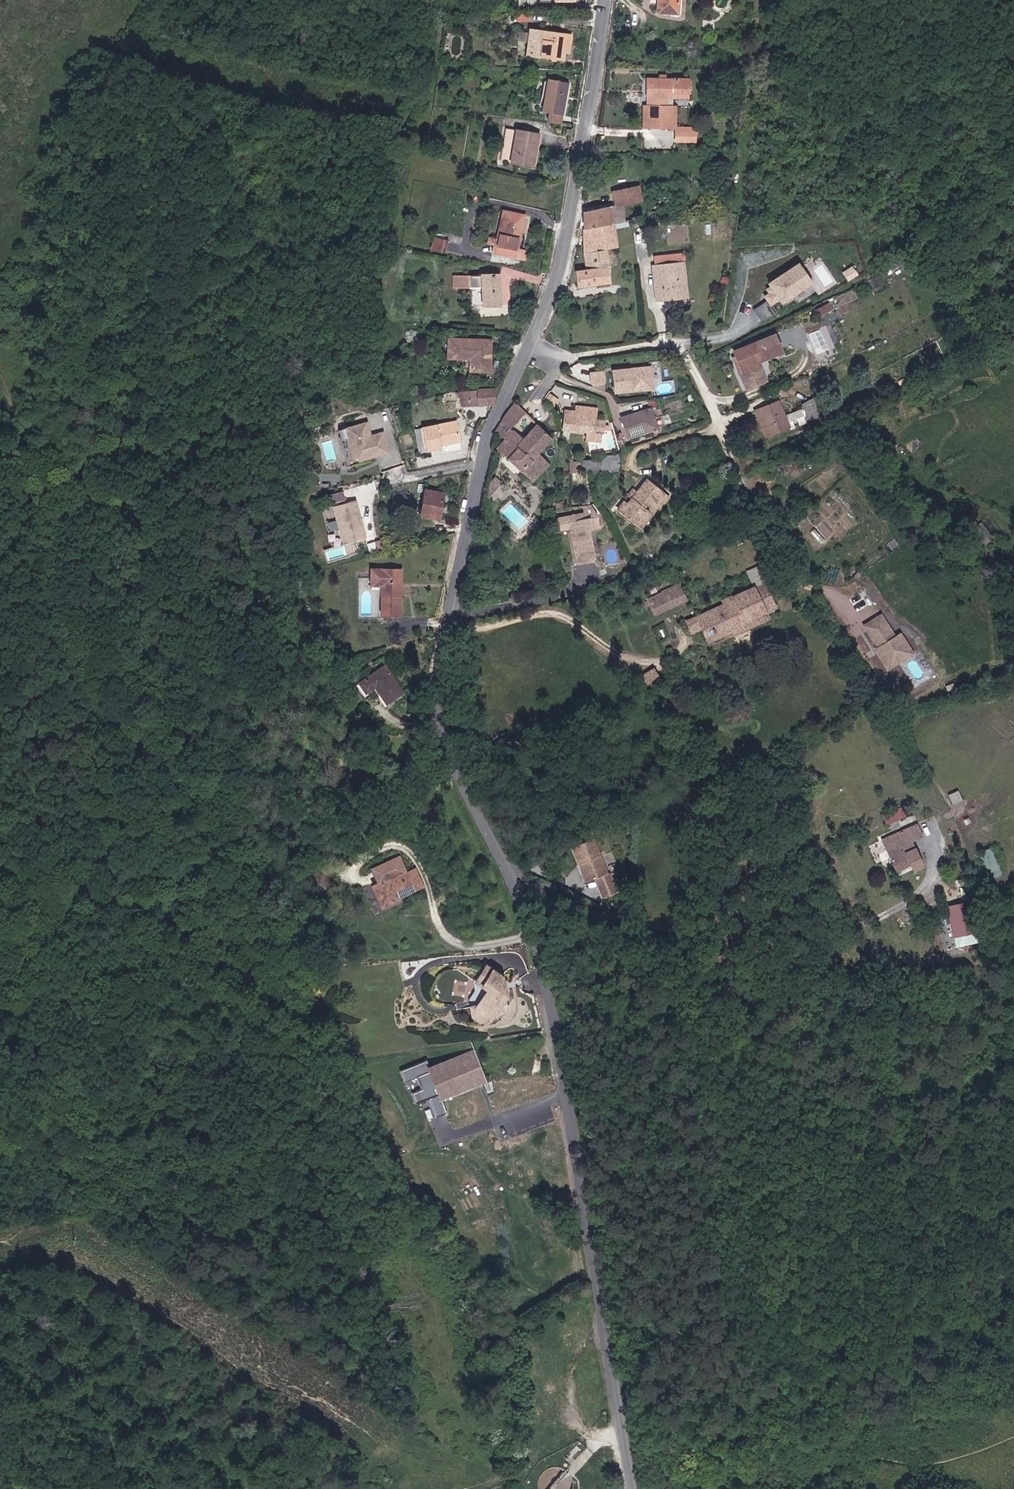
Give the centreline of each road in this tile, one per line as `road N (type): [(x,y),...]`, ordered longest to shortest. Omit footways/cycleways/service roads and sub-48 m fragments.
road 1 (track): [(606,1325),(559,1363),(557,1425),(502,1481),(485,1476),(445,1415),(450,1310),(357,1149),(300,1030),(216,1015),(187,1047),(94,1073),(94,1235),(305,1375),(340,1442),(246,1488)]
road 2 (residential): [(509,874),(557,1025),(632,1488)]
road 3 (residential): [(509,874),(618,916),(755,946),(870,926),(935,878)]
road 4 (residential): [(535,341),(572,356),(661,341),(687,356),(791,579)]
road 5 (residential): [(605,0),(552,307),(535,341)]
road 6 (track): [(1013,1410),(705,1488)]
road 7 (residential): [(535,341),(489,438),(450,615)]
road 8 (residential): [(447,632),(434,701),(456,769),(509,874)]
road 9 (residential): [(447,632),(558,613),(643,661),(667,660)]
road 10 (track): [(133,1488),(0,1388)]
road 11 (residential): [(450,615),(571,589),(588,577)]

